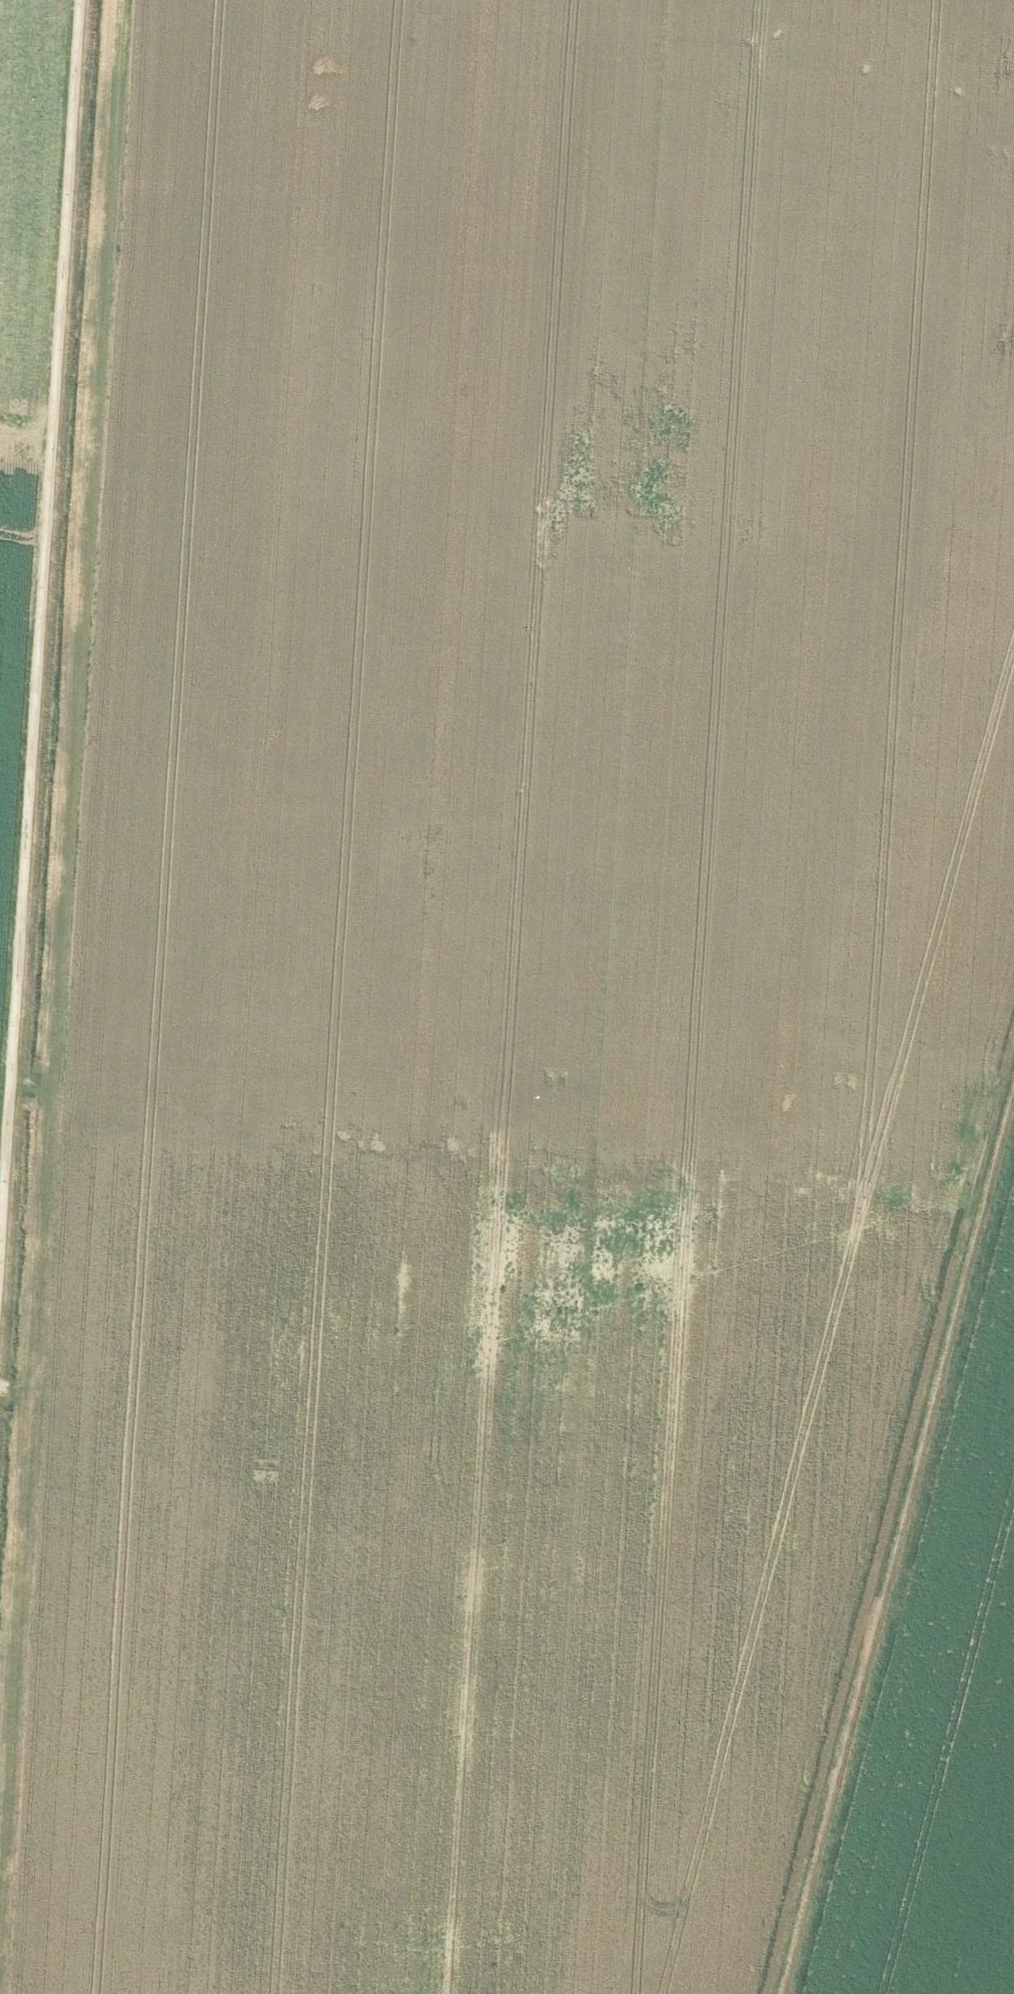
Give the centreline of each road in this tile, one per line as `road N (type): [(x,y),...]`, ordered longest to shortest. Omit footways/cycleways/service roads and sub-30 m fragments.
road 1 (track): [(81,0),(0,1269)]

